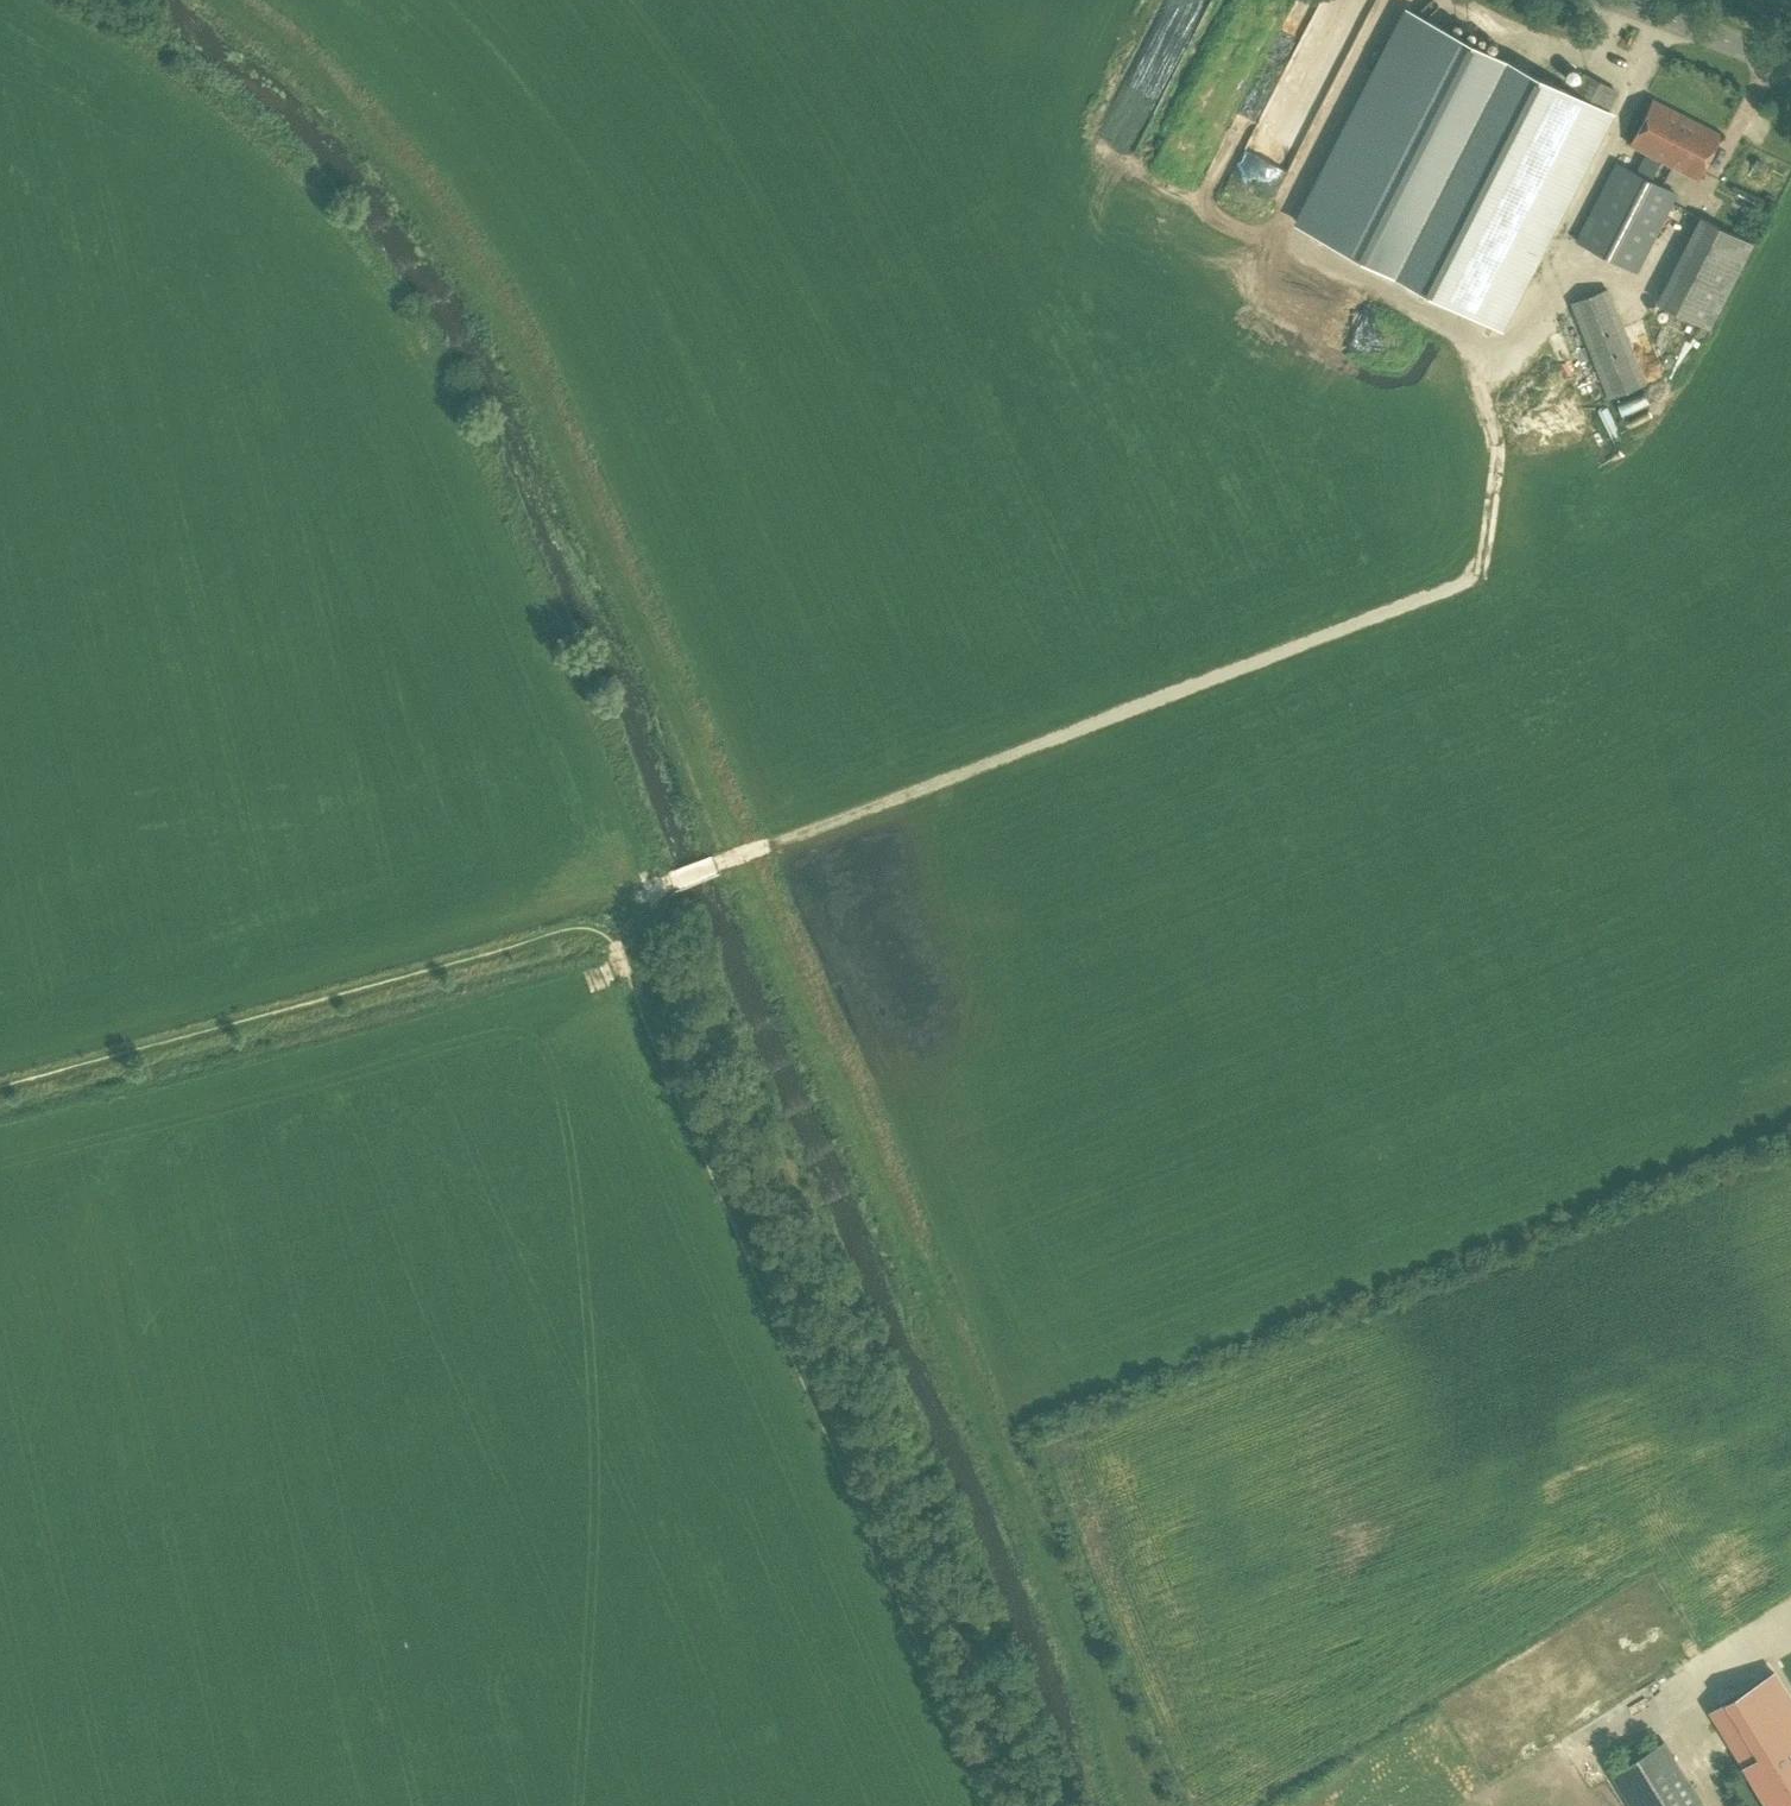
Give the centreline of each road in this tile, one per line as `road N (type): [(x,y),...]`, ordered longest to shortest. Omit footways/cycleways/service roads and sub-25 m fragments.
road 1 (secondary): [(1620,0),(1790,66)]

